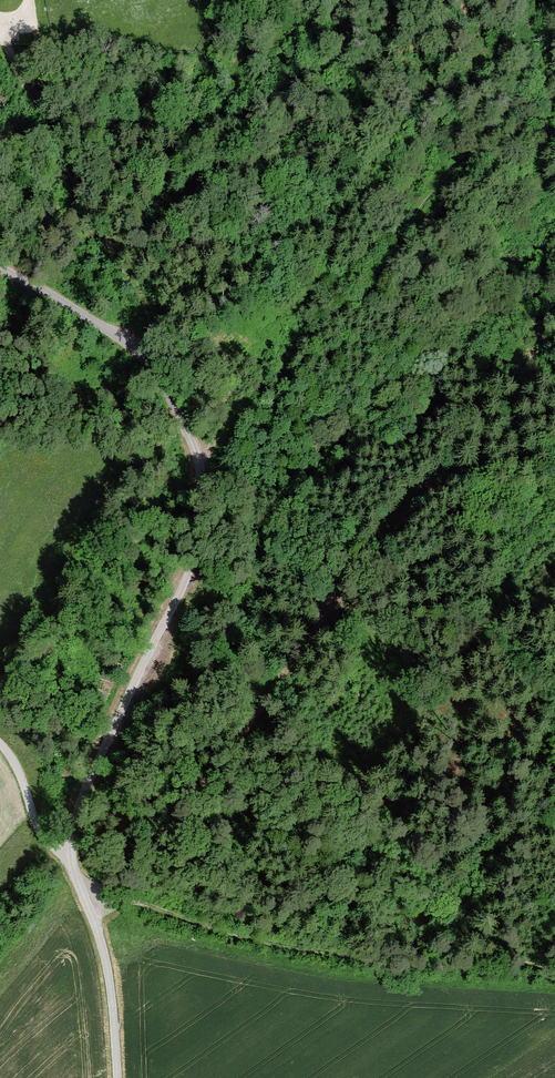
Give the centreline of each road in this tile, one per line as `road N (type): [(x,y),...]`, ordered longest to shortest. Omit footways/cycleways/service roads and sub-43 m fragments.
road 1 (track): [(554,967),(327,960),(133,905),(87,903),(117,884),(422,508),(524,429),(554,423)]
road 2 (unclassified): [(0,268),(146,358),(201,471),(202,526),(188,572),(88,782),(71,842),(110,981),(117,1077)]
road 3 (track): [(151,365),(157,324),(81,199),(6,28)]
road 4 (track): [(71,862),(43,836),(0,744)]

